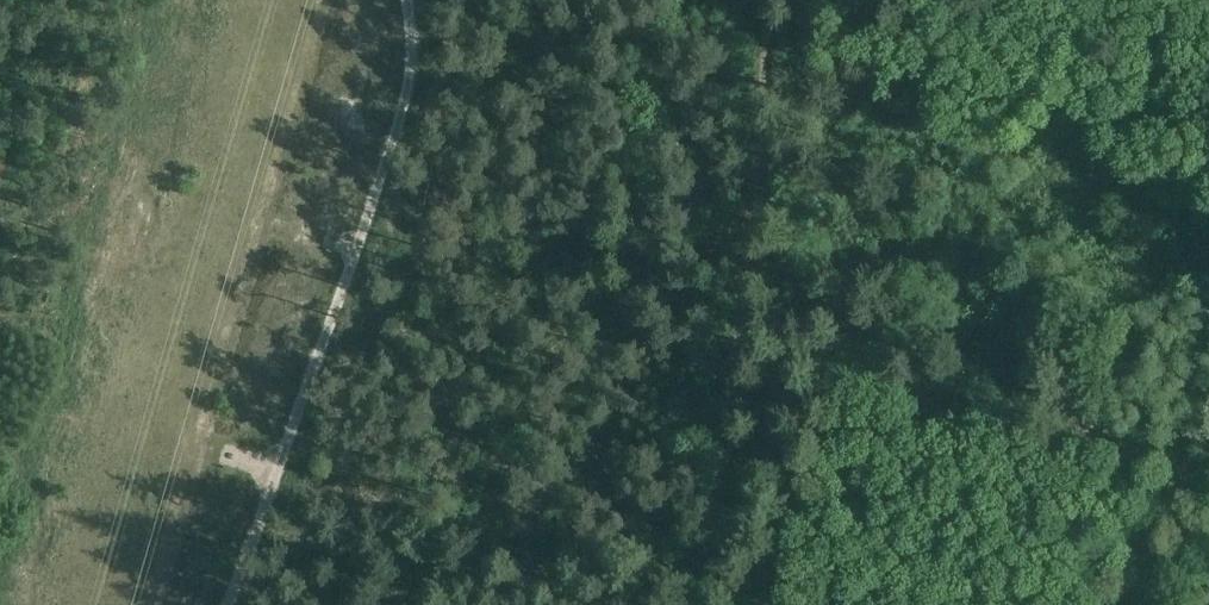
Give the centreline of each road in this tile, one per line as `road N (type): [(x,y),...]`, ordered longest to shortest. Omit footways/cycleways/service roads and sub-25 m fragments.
road 1 (track): [(765,0),(712,535),(693,604)]

